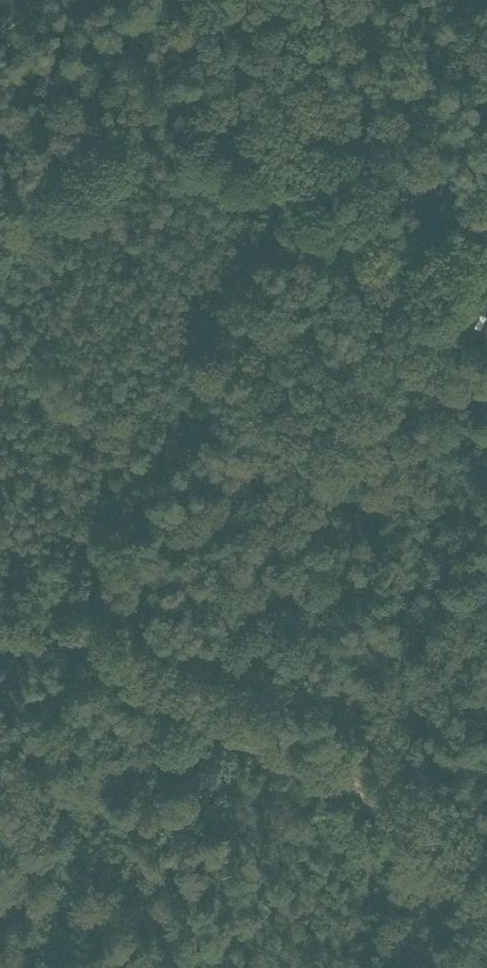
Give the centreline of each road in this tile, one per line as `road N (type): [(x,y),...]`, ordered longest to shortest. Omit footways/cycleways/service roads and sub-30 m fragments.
road 1 (unclassified): [(486,860),(0,600)]
road 2 (track): [(130,0),(0,92)]

